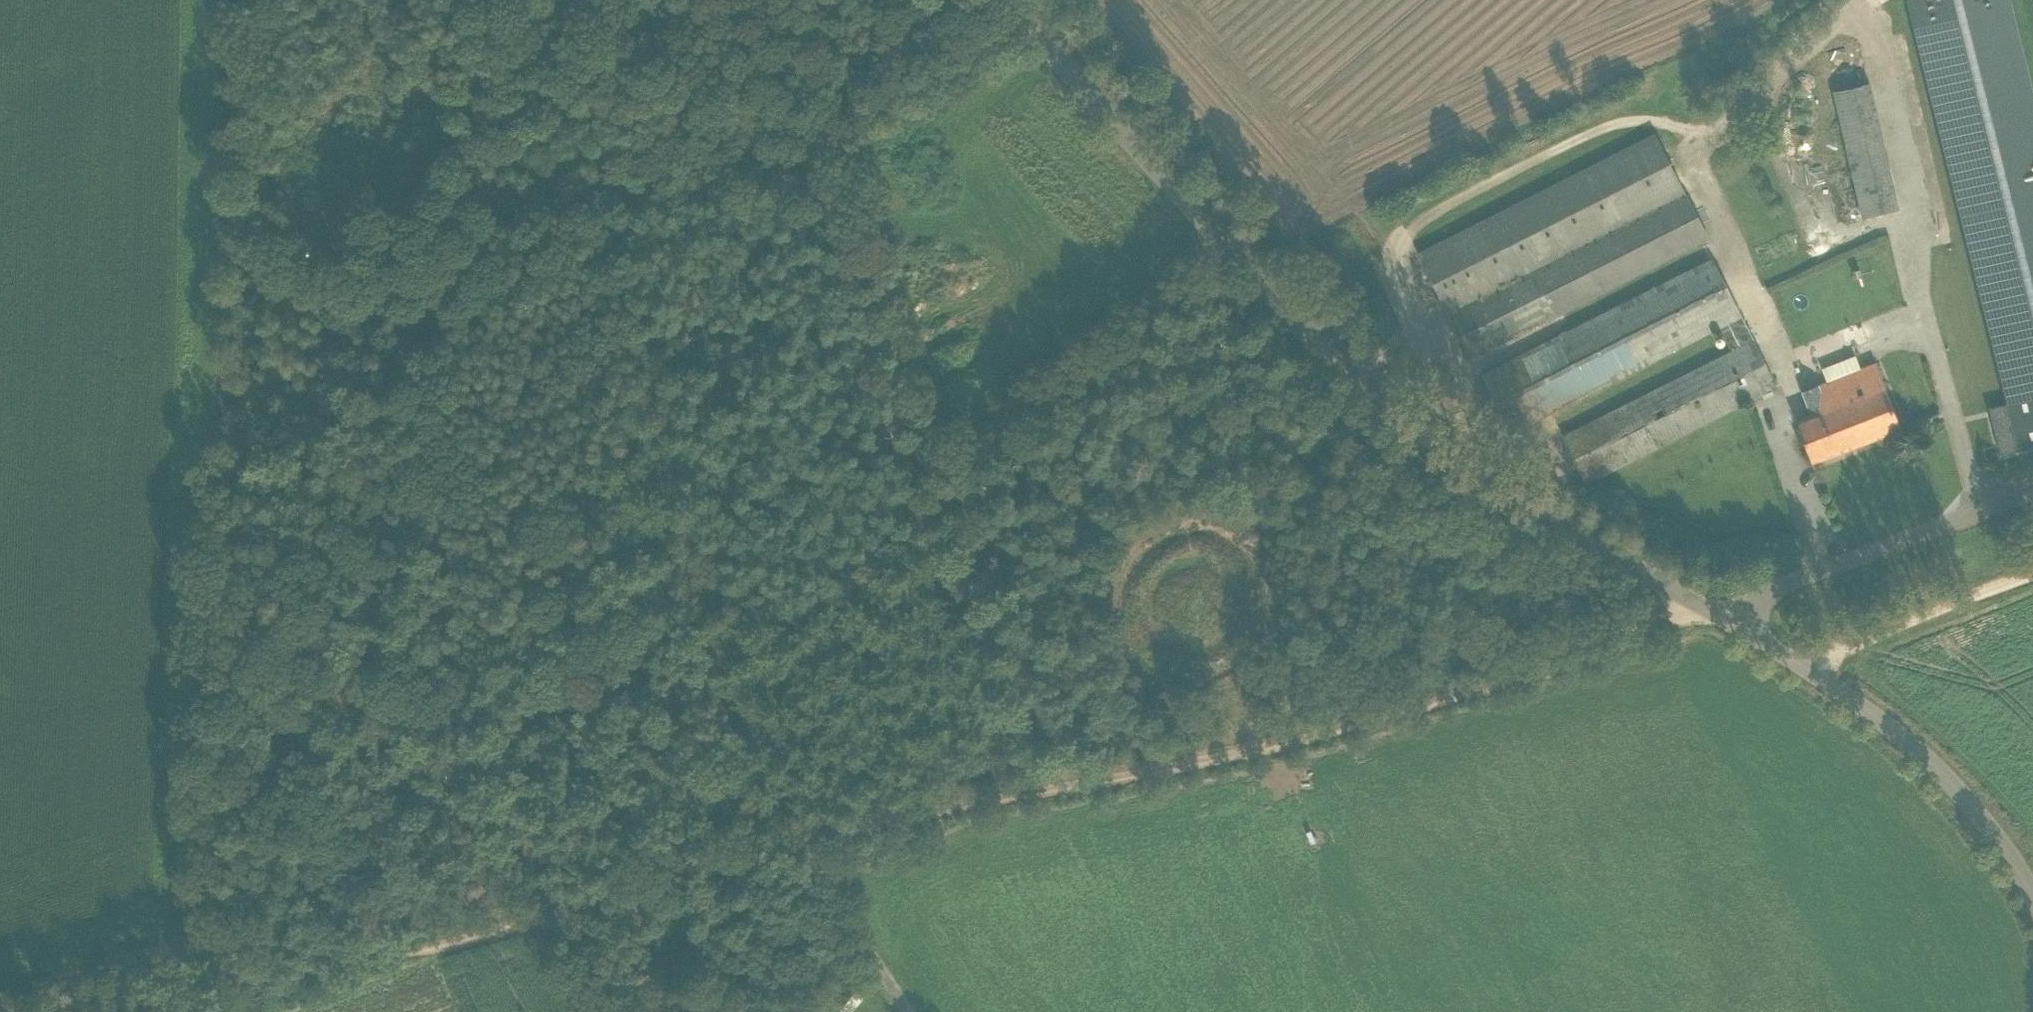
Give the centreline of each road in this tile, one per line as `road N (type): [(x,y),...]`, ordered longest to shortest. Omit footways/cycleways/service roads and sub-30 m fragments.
road 1 (track): [(0,986),(190,925),(435,927),(995,795),(1231,753),(1383,715),(1709,611)]
road 2 (unclassified): [(2032,900),(1970,806),(1901,737),(1294,331),(1005,0)]

